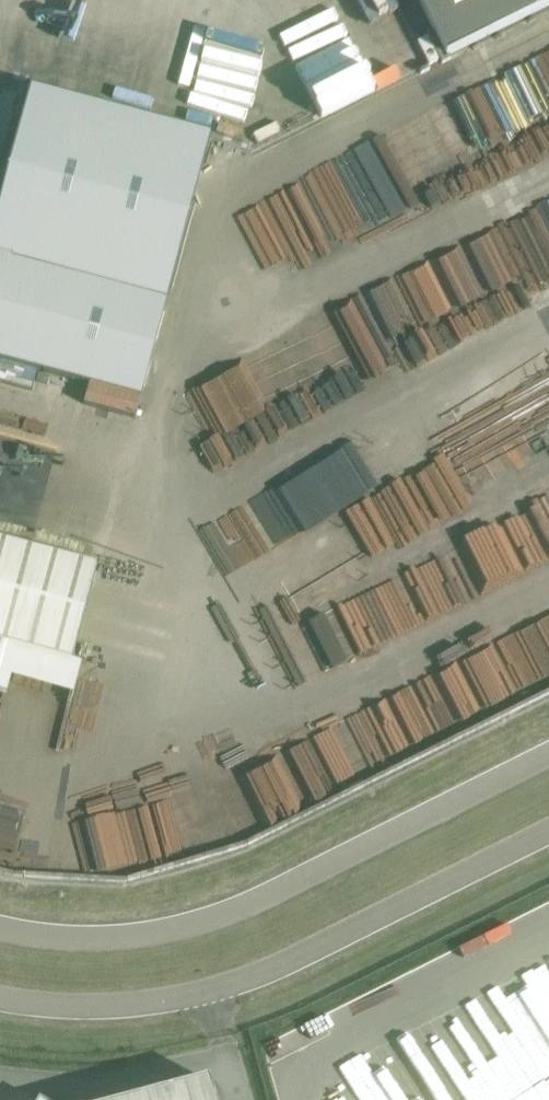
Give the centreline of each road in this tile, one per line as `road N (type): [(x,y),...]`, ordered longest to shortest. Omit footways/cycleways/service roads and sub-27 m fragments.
road 1 (unclassified): [(548,756),(253,906),(162,933),(0,933)]
road 2 (unclassified): [(0,996),(163,1001),(247,980),(548,830)]

